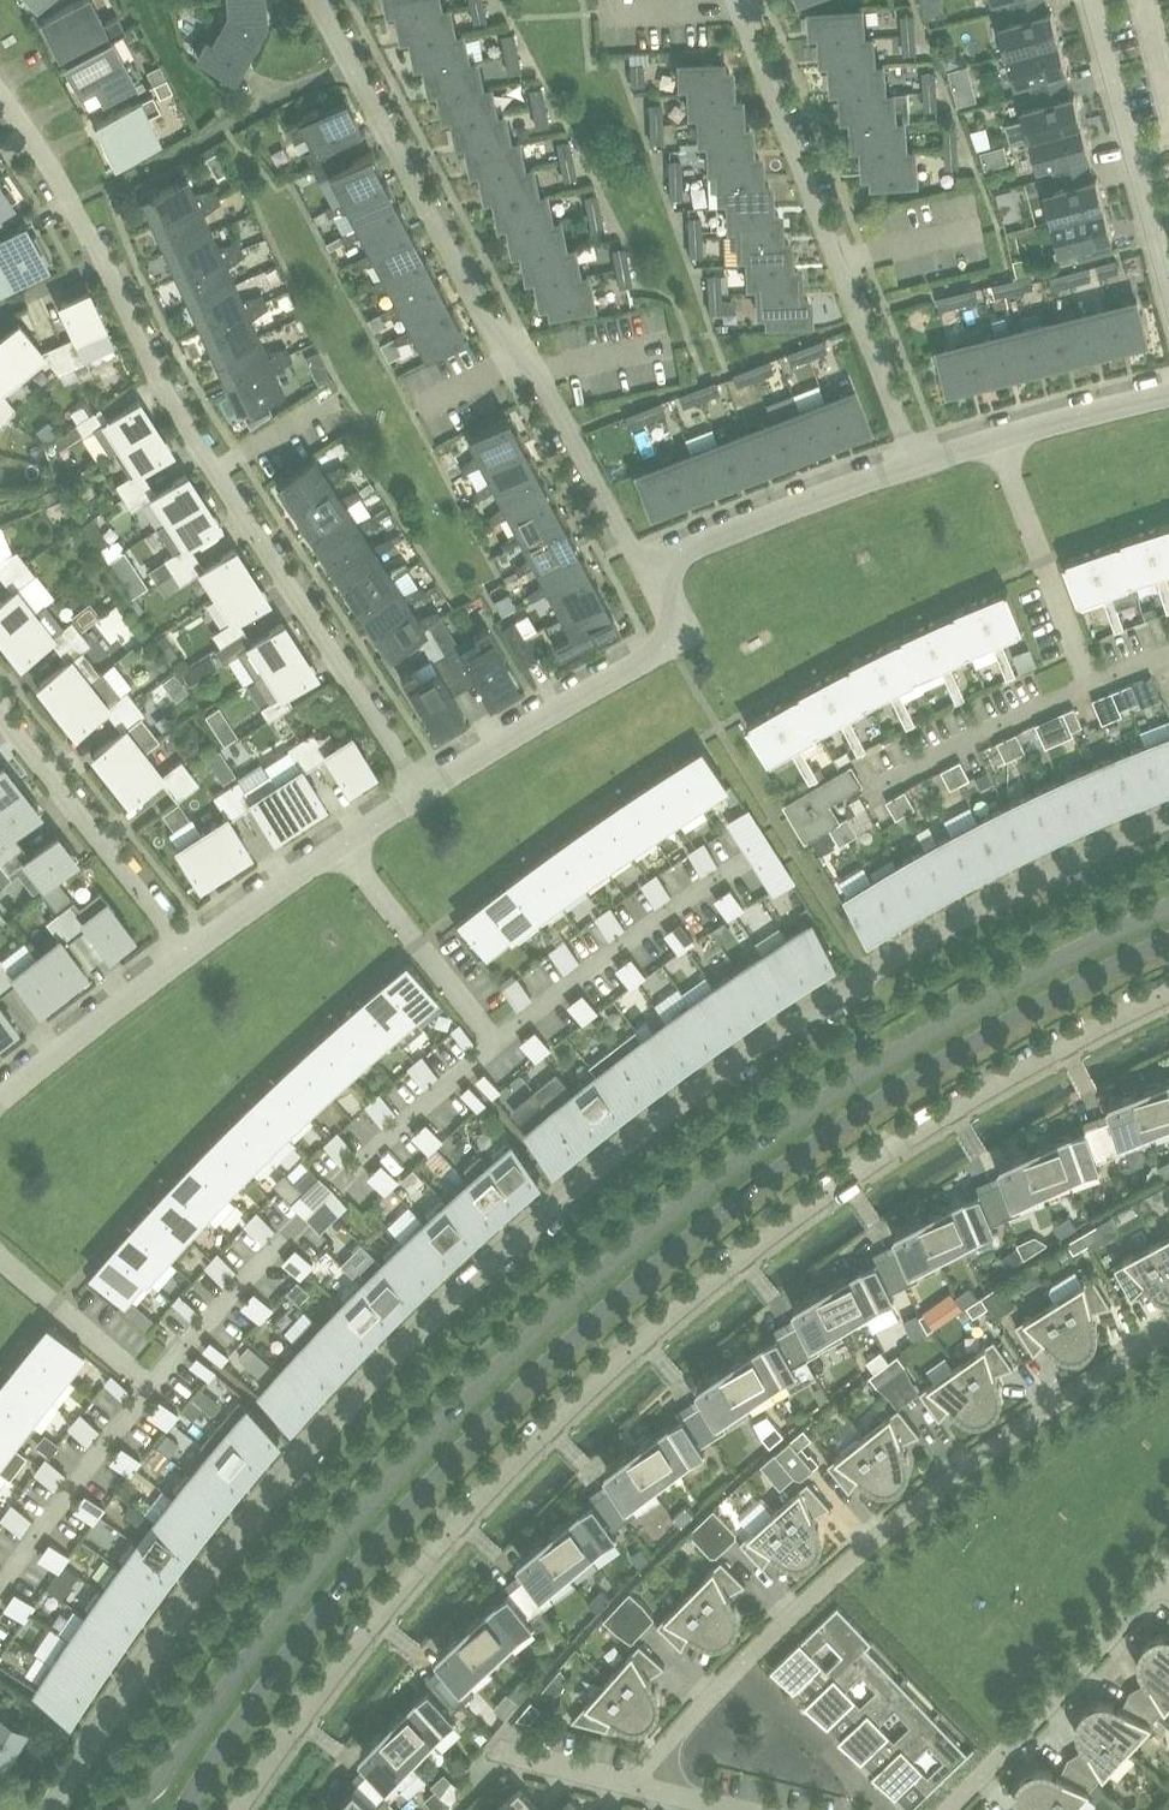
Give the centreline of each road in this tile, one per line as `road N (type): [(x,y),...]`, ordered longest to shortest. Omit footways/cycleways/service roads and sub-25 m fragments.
road 1 (residential): [(1168,818),(1069,862),(870,972),(656,1121),(521,1234),(386,1366),(255,1516),(141,1668),(51,1809)]
road 2 (tertiary): [(1168,907),(994,994),(860,1076),(610,1263),(503,1362),(353,1524),(135,1809)]
road 3 (tertiary): [(185,1809),(250,1706),(381,1538),(611,1305),(727,1208),(923,1072),(1168,941)]
road 4 (residential): [(238,1809),(424,1562),(644,1339),(898,1145),(1021,1069),(1168,993)]
road 5 (residential): [(622,1786),(880,1535),(992,1446),(1168,1337)]
road 6 (residential): [(317,0),(506,363),(534,361),(645,568)]
road 7 (residential): [(416,789),(162,384),(104,261)]
road 8 (residential): [(751,0),(747,37),(917,466)]
road 9 (residential): [(645,568),(674,630),(416,789)]
road 10 (residential): [(950,1809),(1160,1580)]
road 11 (residential): [(186,955),(0,718)]
road 12 (residential): [(495,1037),(733,869)]
road 13 (residential): [(917,466),(645,568)]
road 14 (residential): [(0,1600),(154,1388)]
road 15 (residential): [(1001,438),(1087,680)]
road 16 (residential): [(345,838),(495,1037)]
road 17 (residential): [(186,955),(0,1090)]
road 18 (residential): [(889,774),(1087,680)]
road 19 (residential): [(495,1037),(343,1180)]
road 20 (residential): [(0,1256),(154,1388)]
road 21 (residential): [(345,838),(186,955)]
road 22 (residential): [(104,261),(0,95)]
road 23 (residential): [(154,1388),(281,1250)]
road 24 (residential): [(1168,394),(1001,438)]
road 25 (residential): [(1091,0),(1130,149)]
road 26 (residential): [(1130,149),(1168,294)]
road 27 (residential): [(622,1786),(493,1751)]
road 28 (residential): [(1168,119),(1137,0)]

